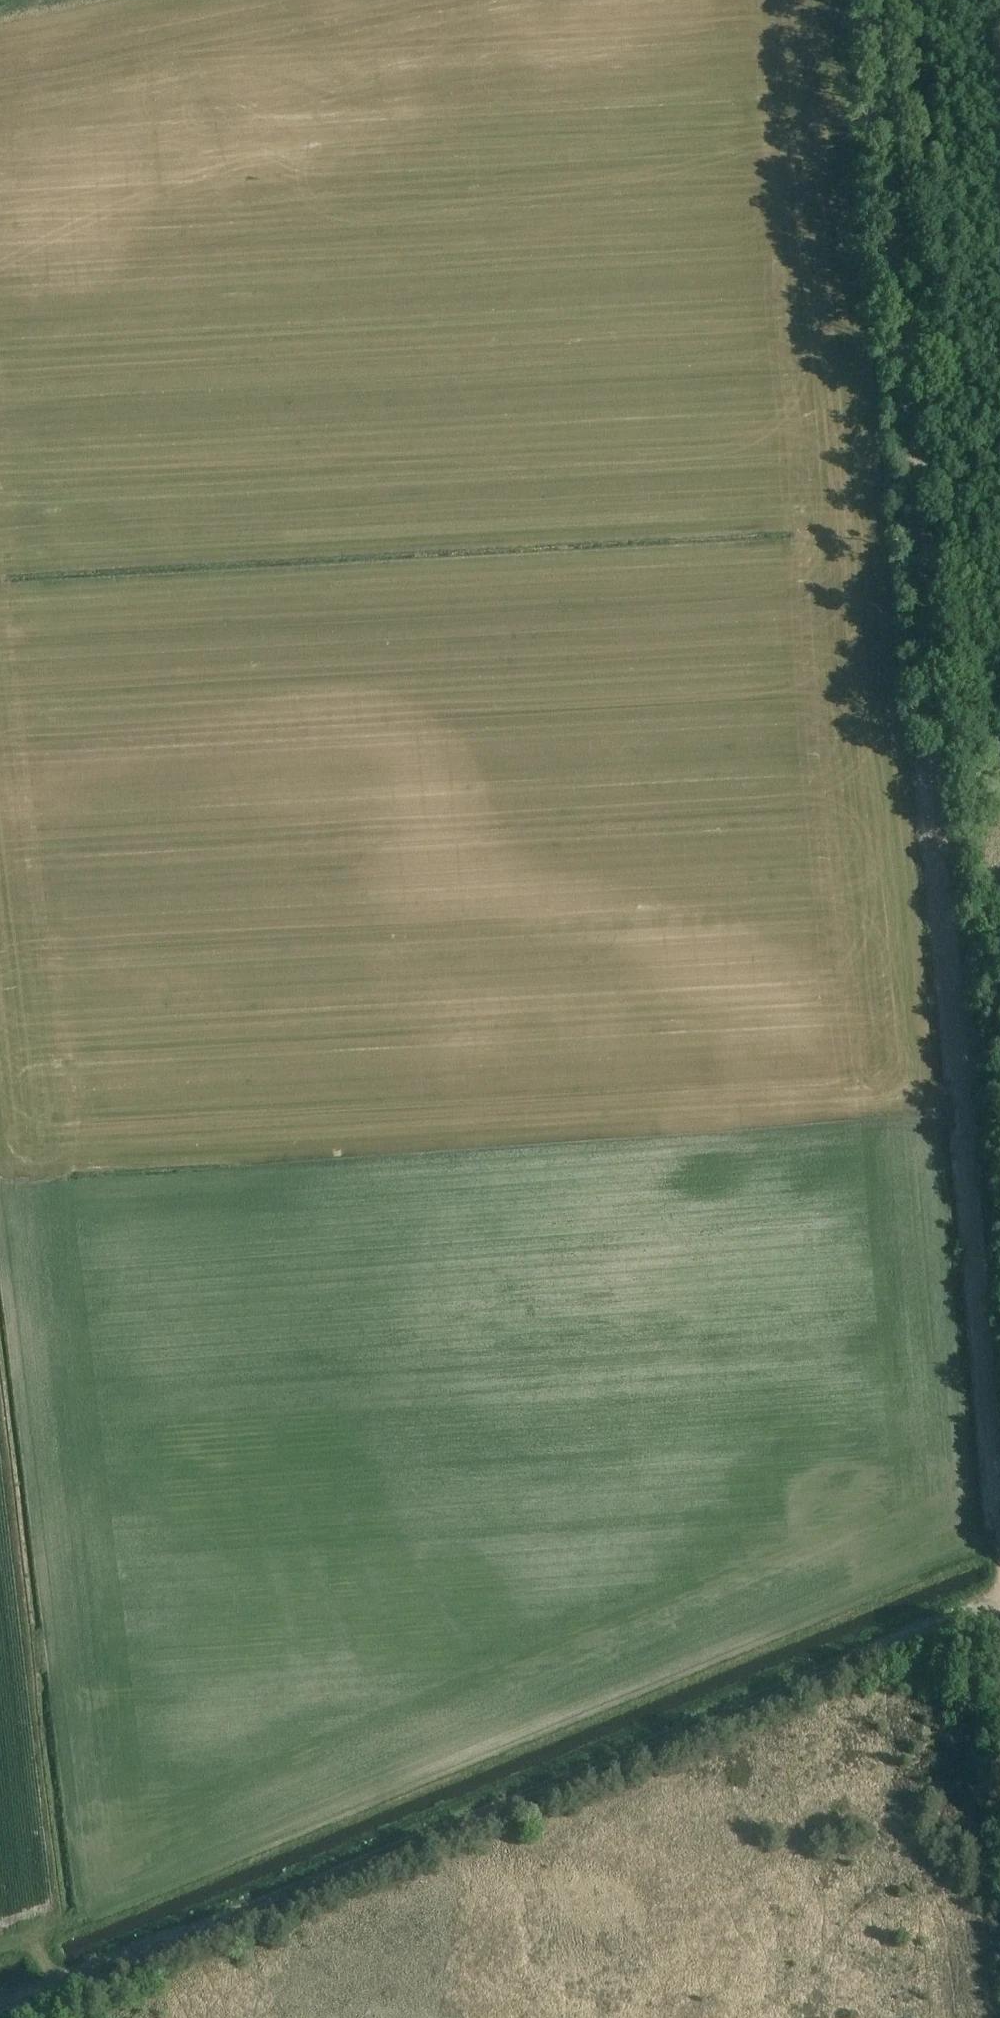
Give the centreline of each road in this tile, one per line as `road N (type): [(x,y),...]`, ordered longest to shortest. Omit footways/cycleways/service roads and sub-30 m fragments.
road 1 (track): [(875,0),(999,1487)]
road 2 (track): [(0,2015),(906,1637),(999,1616)]

